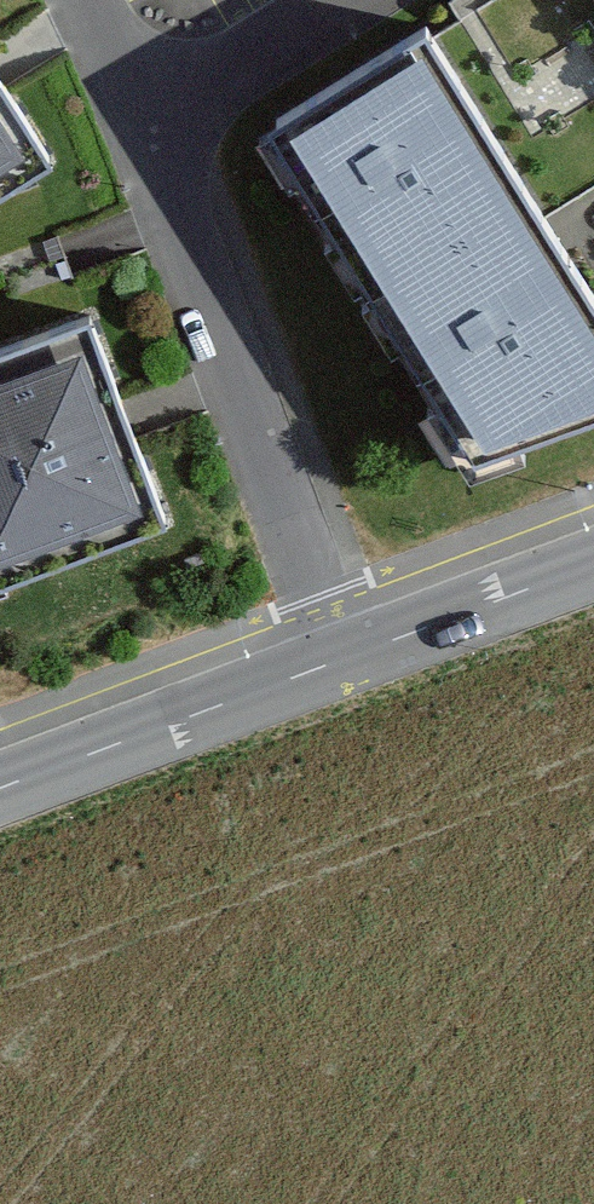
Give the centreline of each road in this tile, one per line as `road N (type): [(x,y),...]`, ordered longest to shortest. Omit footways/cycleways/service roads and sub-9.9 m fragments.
road 1 (residential): [(332,663),(148,129)]
road 2 (residential): [(332,663),(0,788)]
road 3 (residential): [(593,564),(332,663)]
road 4 (residential): [(148,129),(358,0)]
road 5 (residential): [(148,129),(87,0)]

